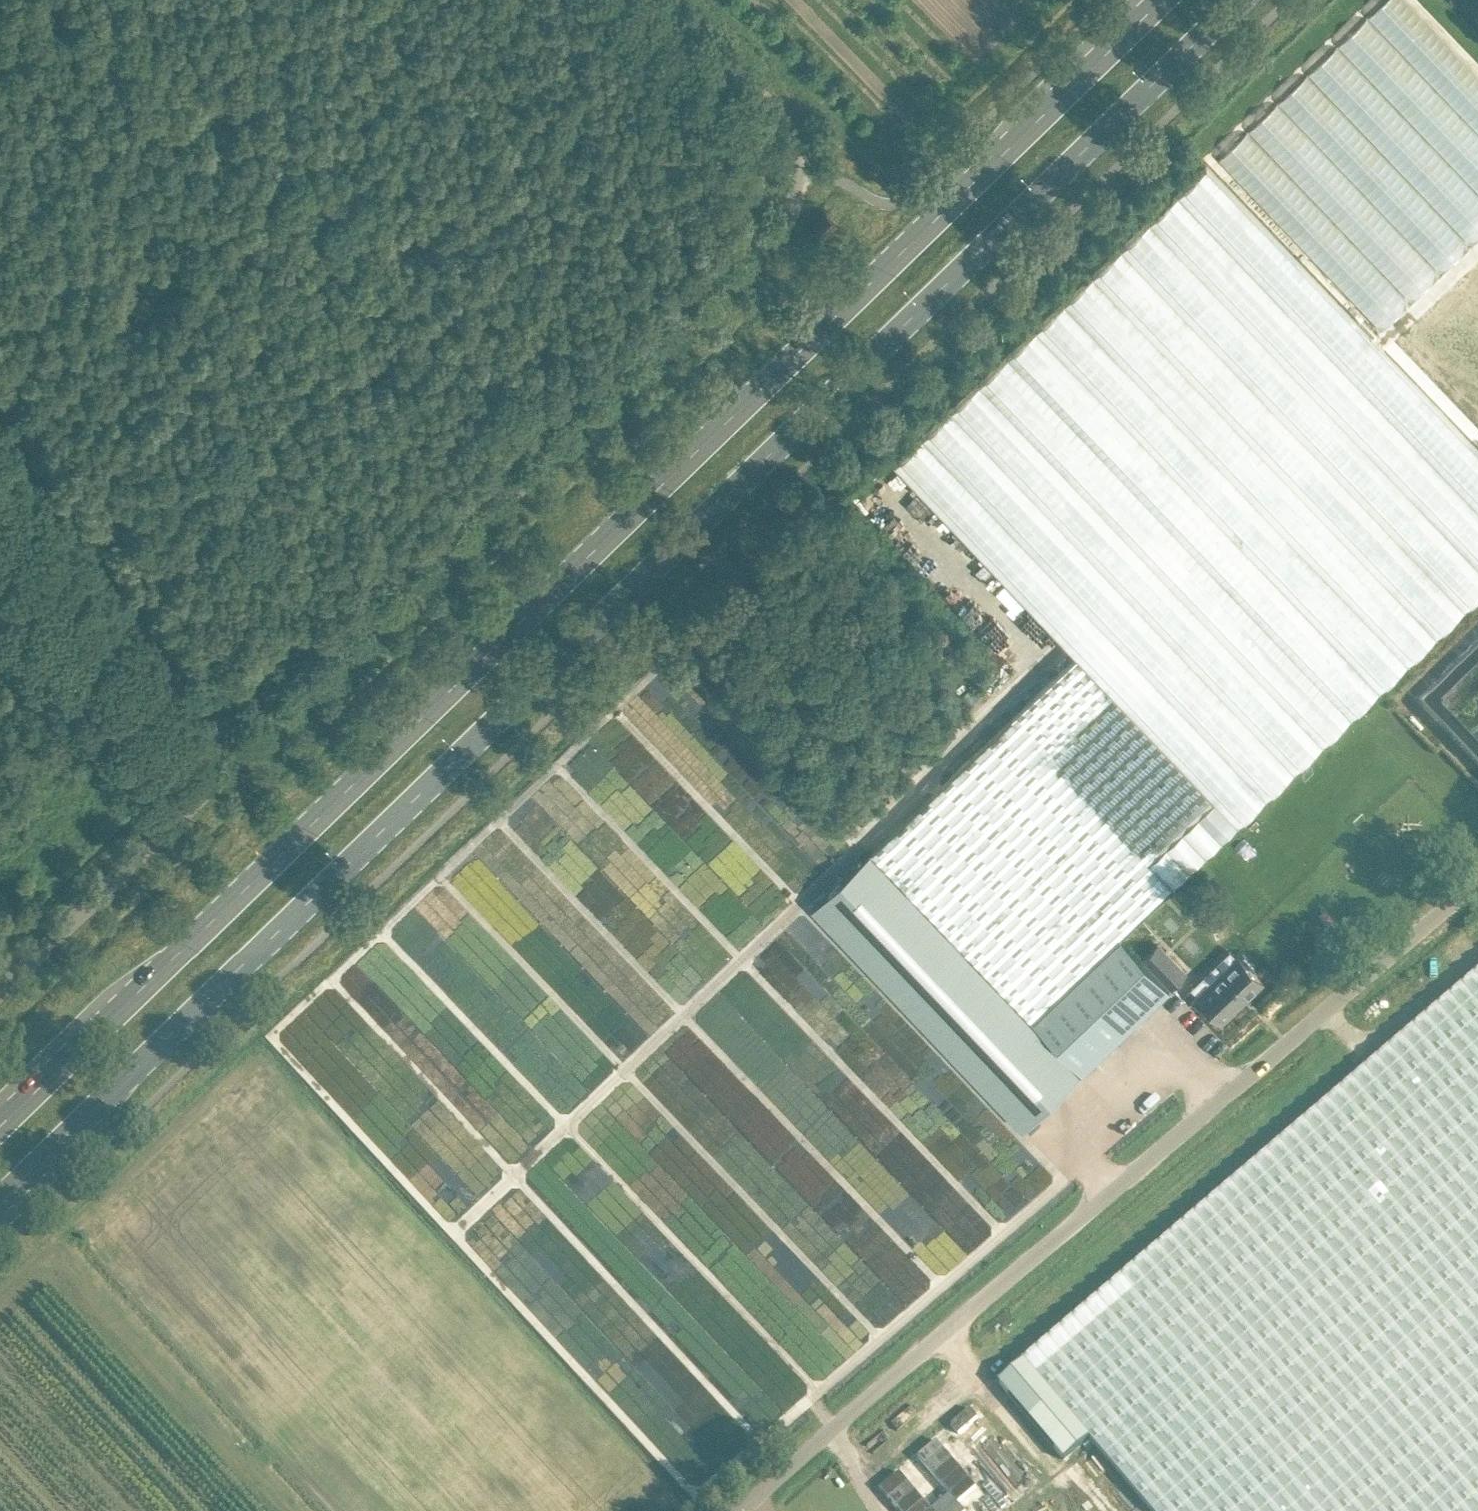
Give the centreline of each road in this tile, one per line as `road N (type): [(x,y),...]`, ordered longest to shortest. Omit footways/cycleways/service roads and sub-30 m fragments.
road 1 (primary): [(0,1204),(1252,0)]
road 2 (primary): [(1172,0),(0,1122)]
road 3 (unclassified): [(199,796),(778,230),(793,202),(793,138),(763,96),(667,0)]
road 4 (unclassified): [(738,1510),(1477,882)]
road 5 (unclassified): [(199,796),(0,517)]
road 6 (unclassified): [(0,990),(199,796)]

